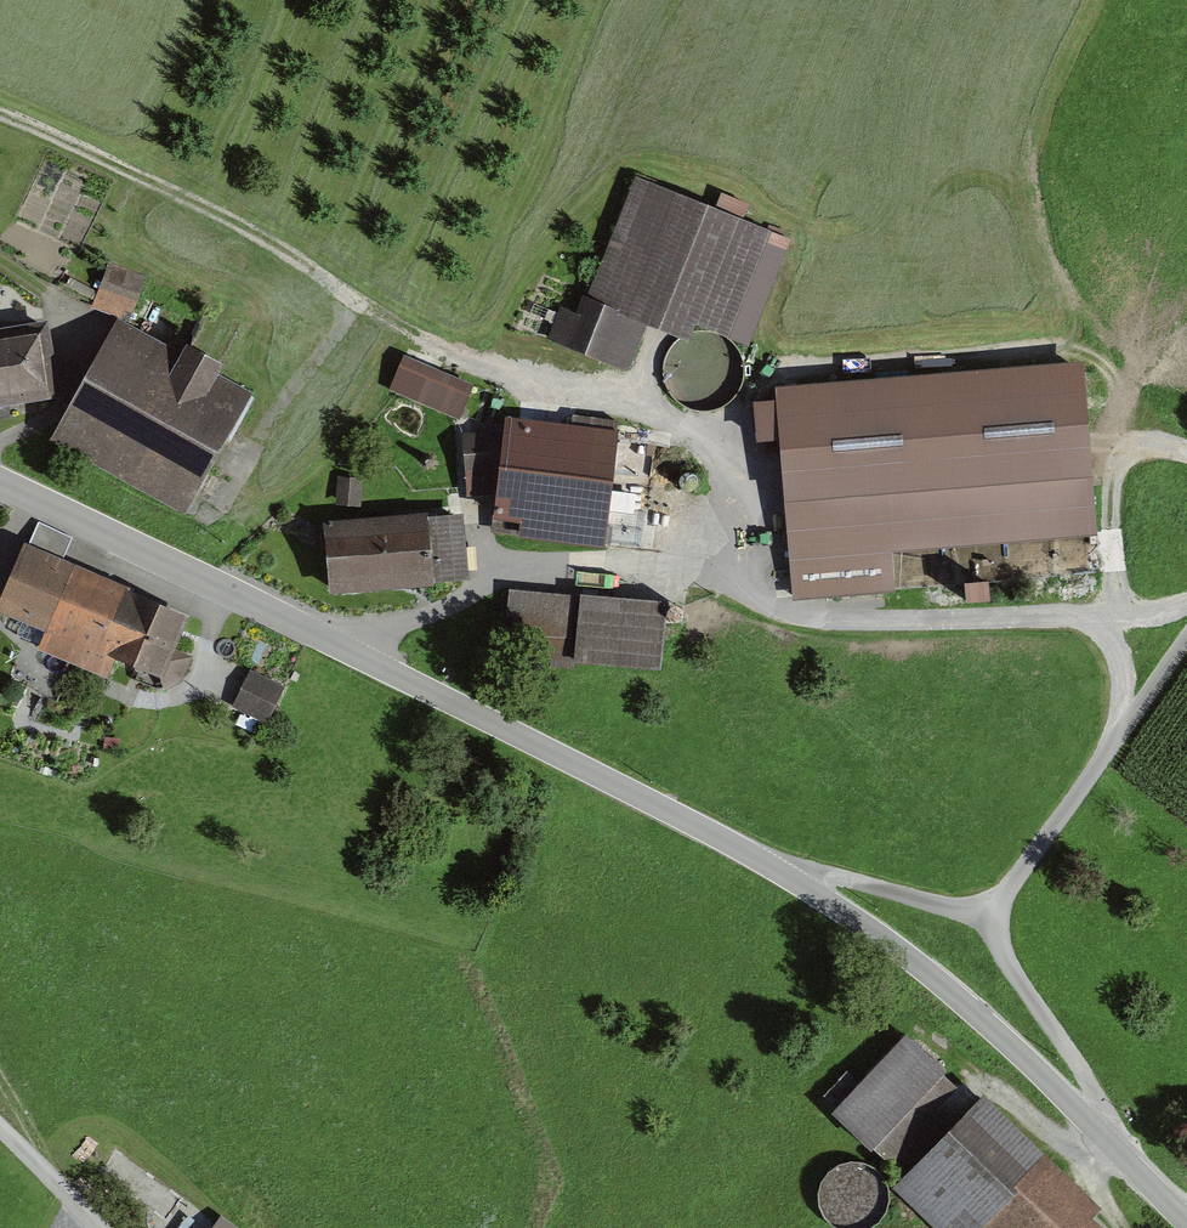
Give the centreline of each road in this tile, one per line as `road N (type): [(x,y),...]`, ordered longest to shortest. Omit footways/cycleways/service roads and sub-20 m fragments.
road 1 (unclassified): [(0,474),(798,873),(953,993),(1186,1224)]
road 2 (track): [(0,114),(298,256),(378,321),(503,379),(634,395),(668,420),(715,433),(739,479),(769,604),(816,620),(885,623),(1087,616),(1120,665),(1128,716)]
road 3 (track): [(715,433),(774,363),(1049,342),(1097,352),(1115,371),(1125,399),(1122,471)]
road 4 (track): [(798,873),(830,870),(954,907),(997,909),(1186,629)]
road 5 (track): [(352,645),(524,576),(708,569),(769,604)]
road 6 (track): [(997,909),(1007,950),(1100,1091),(1098,1128)]
road 7 (track): [(1186,456),(1144,455),(1122,471),(1130,589),(1158,602),(1186,594)]
road 8 (track): [(10,1131),(99,1227)]
road 9 (track): [(0,1073),(57,1183)]

